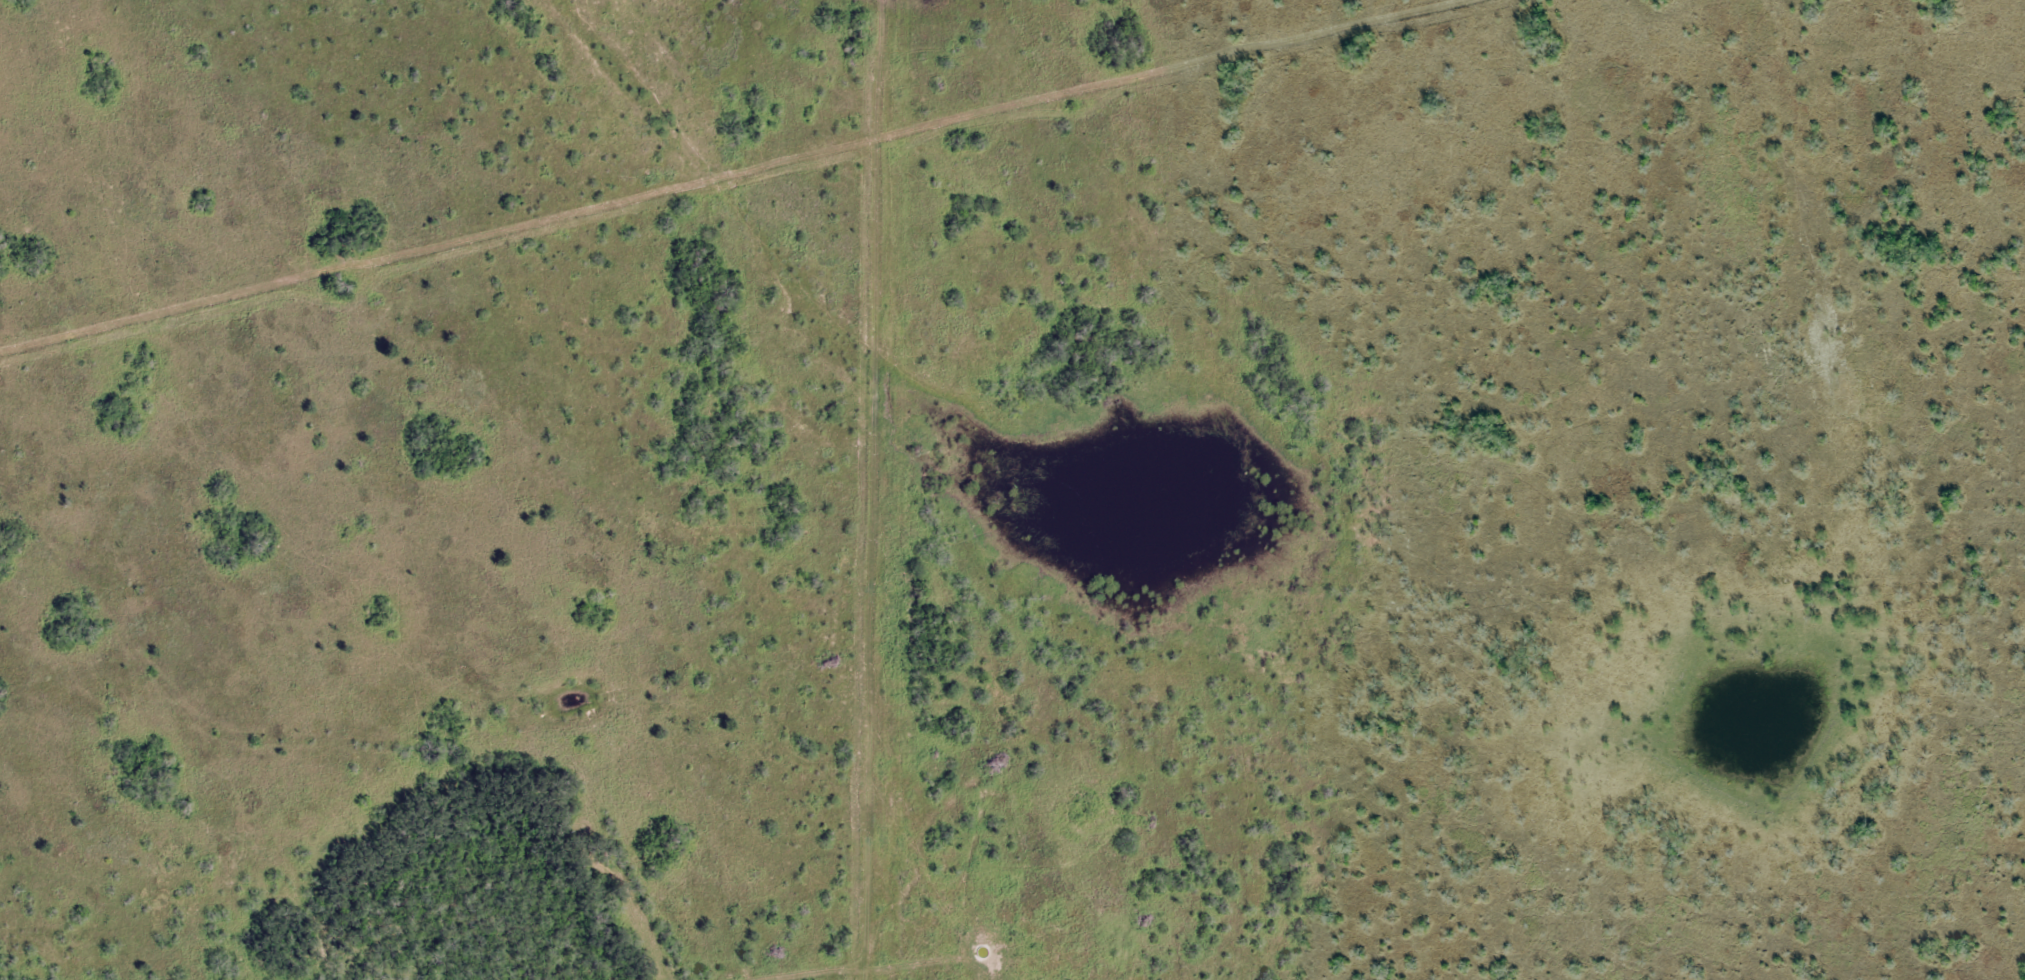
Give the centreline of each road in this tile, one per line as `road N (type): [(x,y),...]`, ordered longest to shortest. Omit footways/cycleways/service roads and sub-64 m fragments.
road 1 (residential): [(782,0),(782,38),(853,129),(841,979)]
road 2 (residential): [(685,979),(628,856),(562,780),(231,767),(89,593),(0,522)]

